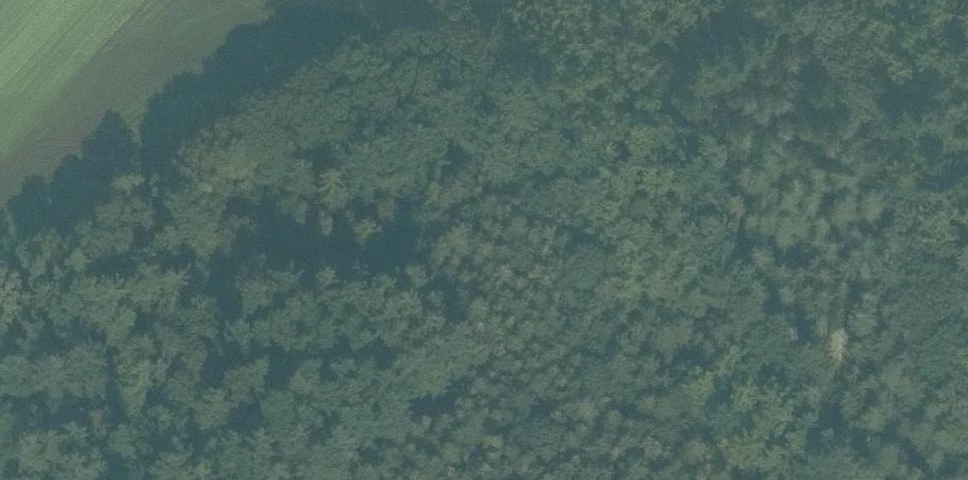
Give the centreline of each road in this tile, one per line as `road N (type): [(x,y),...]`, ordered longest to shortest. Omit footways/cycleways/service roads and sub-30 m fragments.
road 1 (track): [(287,479),(361,395),(406,287),(480,190),(743,0)]
road 2 (track): [(863,0),(967,411)]

